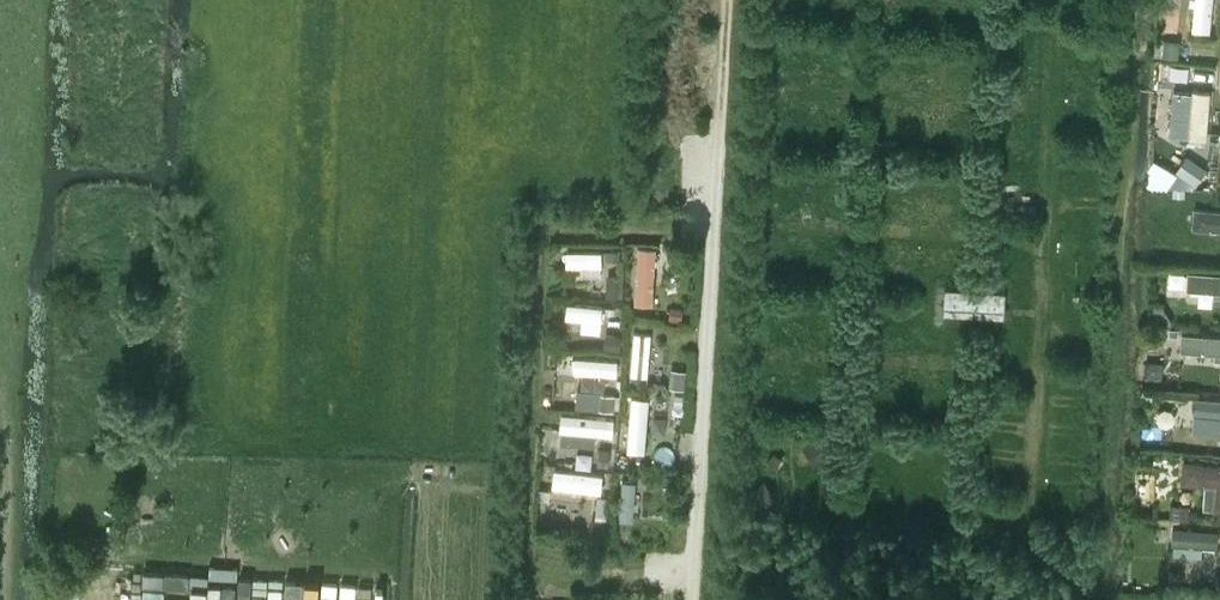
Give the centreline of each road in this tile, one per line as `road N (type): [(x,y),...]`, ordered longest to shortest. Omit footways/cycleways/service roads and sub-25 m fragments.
road 1 (track): [(1060,0),(1029,499),(1035,541),(1083,599)]

